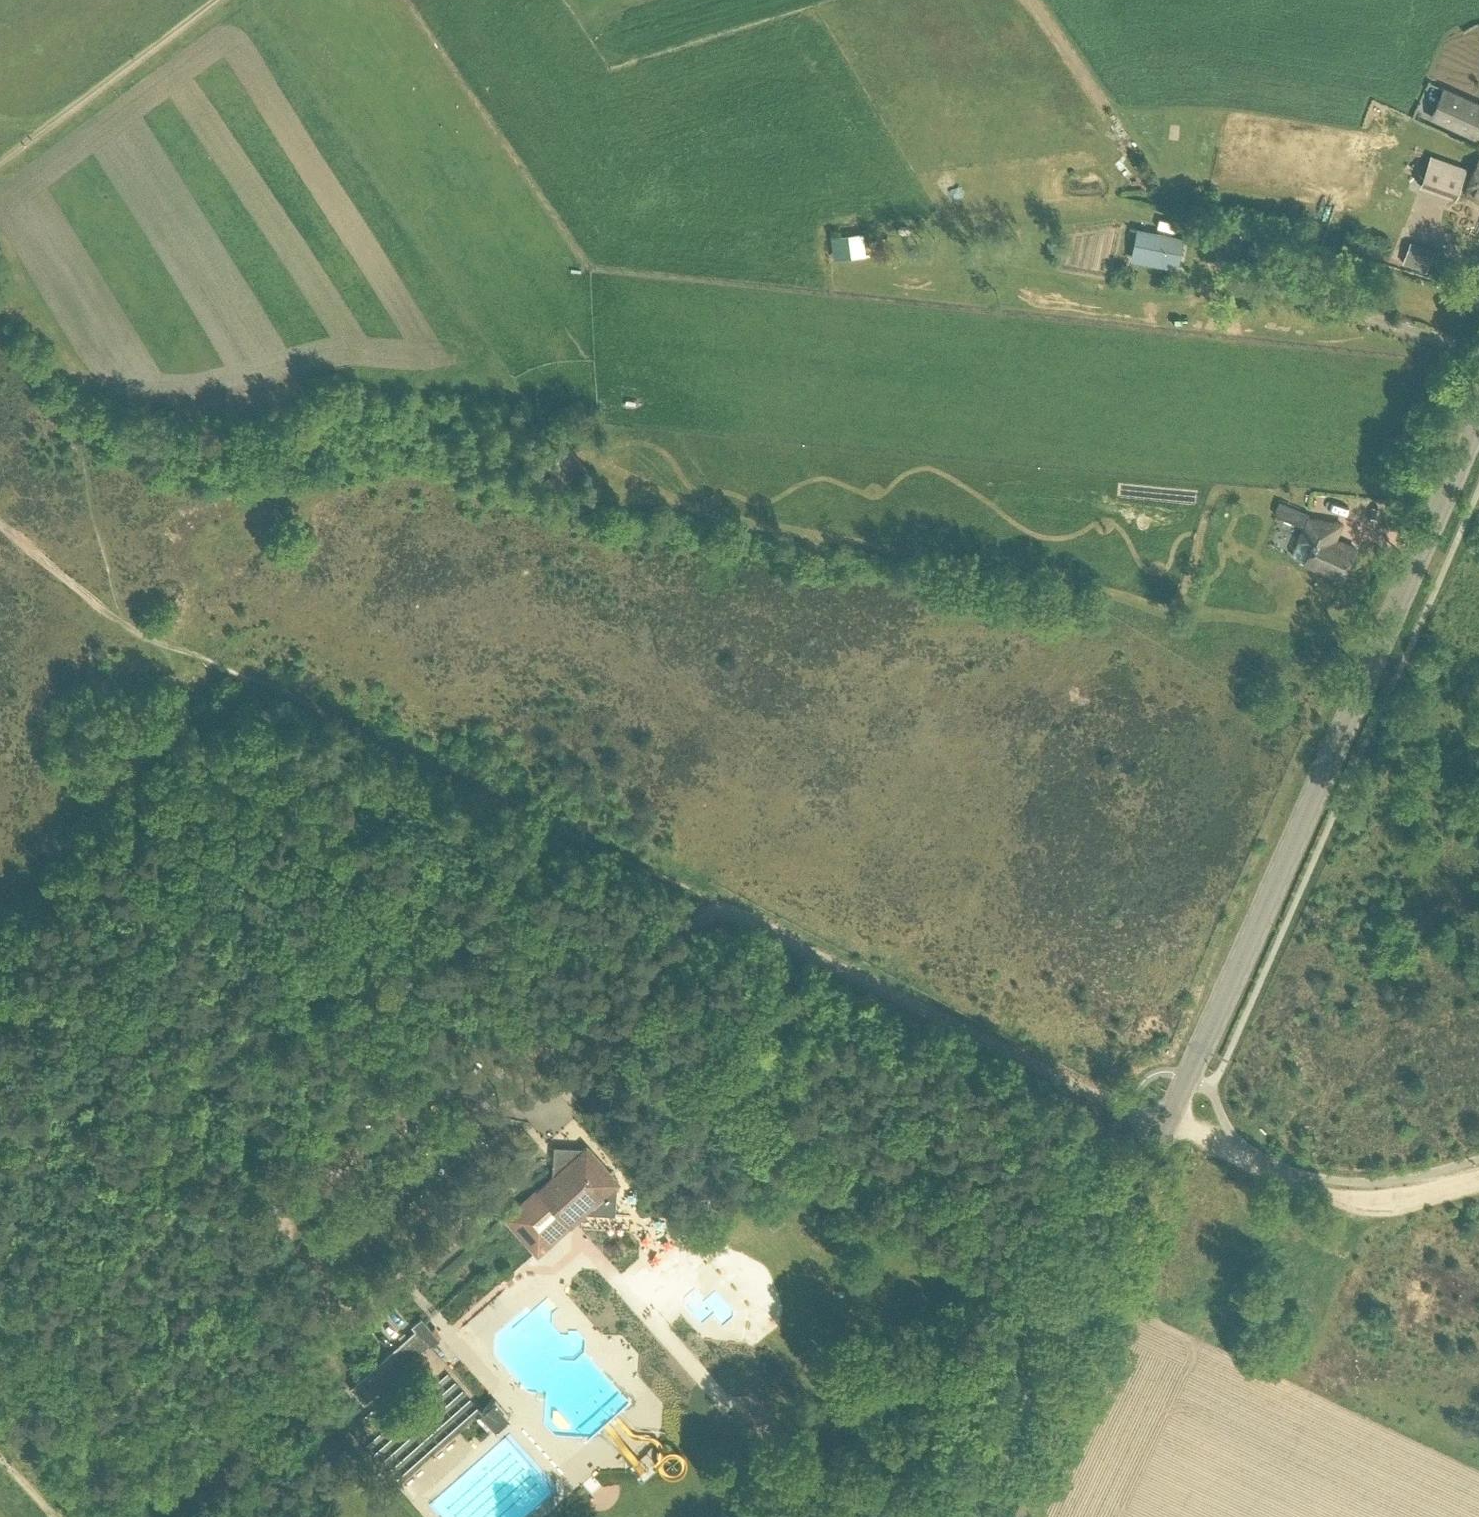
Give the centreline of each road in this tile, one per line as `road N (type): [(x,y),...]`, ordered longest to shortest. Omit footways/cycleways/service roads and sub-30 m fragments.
road 1 (tertiary): [(980,1516),(1187,1077),(1478,416)]
road 2 (track): [(1163,1125),(1210,1139),(1284,1181),(1355,1197),(1478,1174)]
road 3 (track): [(221,0),(0,162)]

